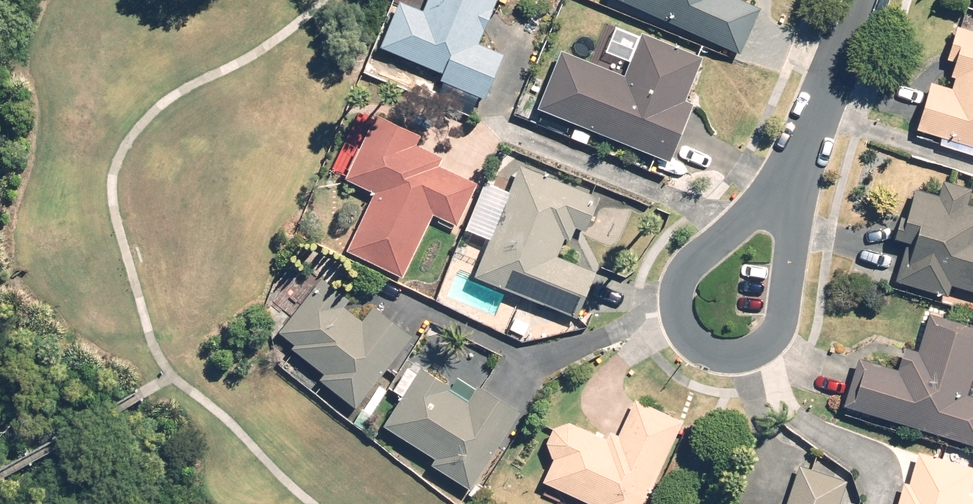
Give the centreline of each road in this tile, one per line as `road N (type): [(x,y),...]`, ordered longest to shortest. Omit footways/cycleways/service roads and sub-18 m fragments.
road 1 (residential): [(785,190),(784,319),(768,344),(722,359),(689,336),(678,311),(680,277),(729,233)]
road 2 (residential): [(860,0),(785,190)]

